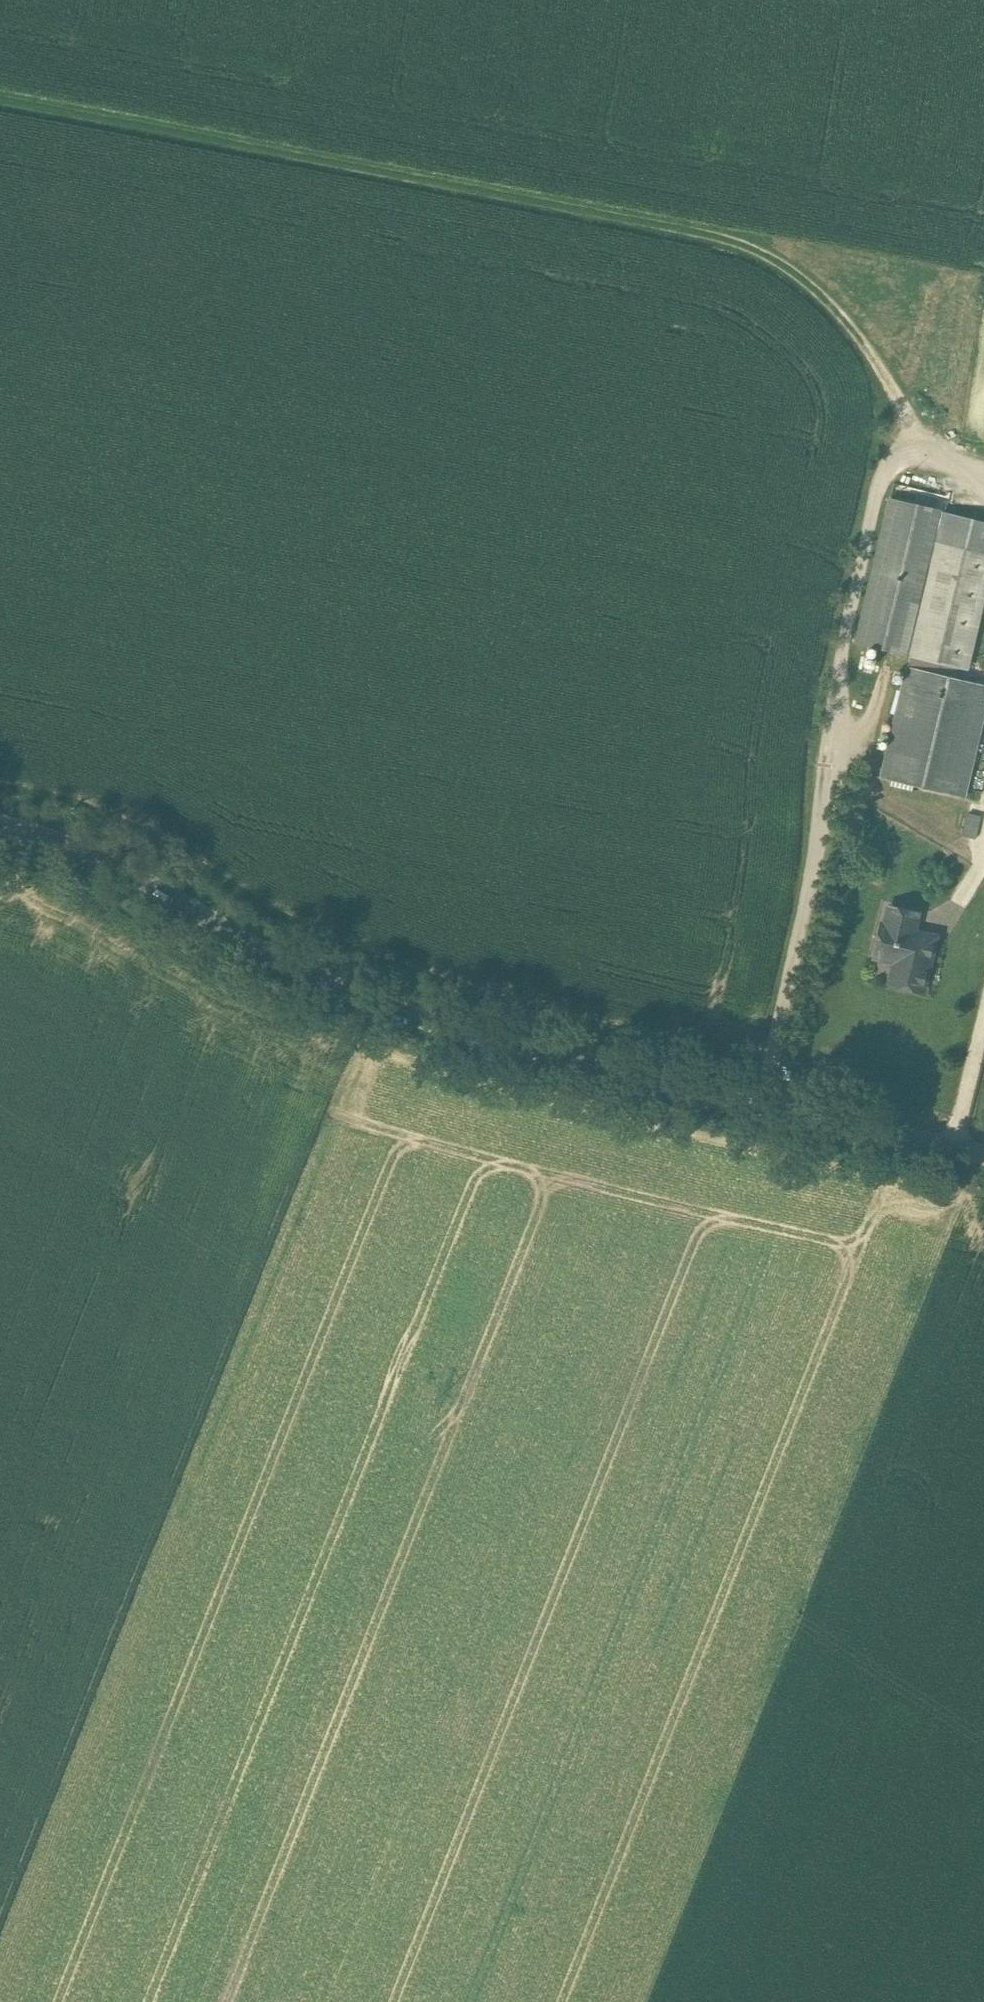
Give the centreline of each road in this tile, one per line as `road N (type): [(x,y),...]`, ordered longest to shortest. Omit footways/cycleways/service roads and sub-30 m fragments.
road 1 (unclassified): [(983,1157),(494,1041),(298,973),(95,861),(0,827)]
road 2 (track): [(0,95),(764,252),(840,305),(889,372),(903,411),(891,454)]
road 3 (track): [(891,454),(843,644),(810,899),(759,1103)]

